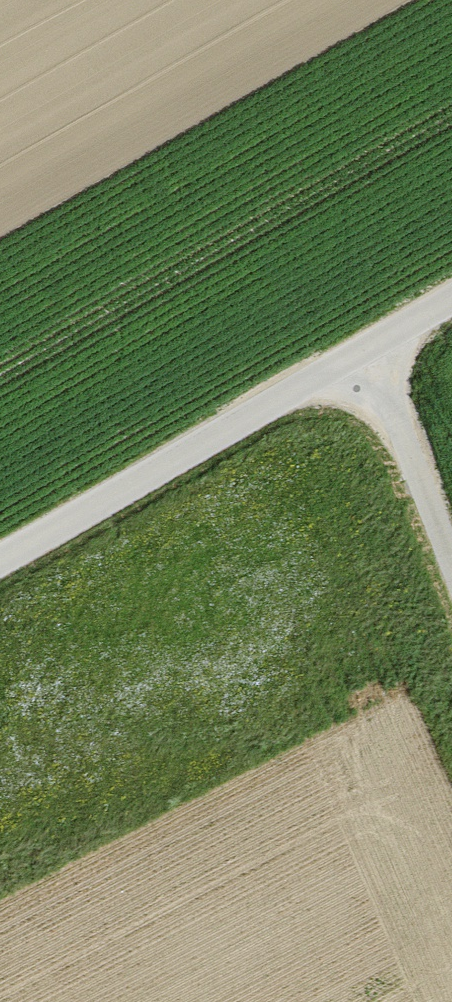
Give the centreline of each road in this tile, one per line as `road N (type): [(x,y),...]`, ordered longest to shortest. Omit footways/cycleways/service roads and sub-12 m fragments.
road 1 (residential): [(0,562),(451,308)]
road 2 (track): [(451,580),(367,358)]

